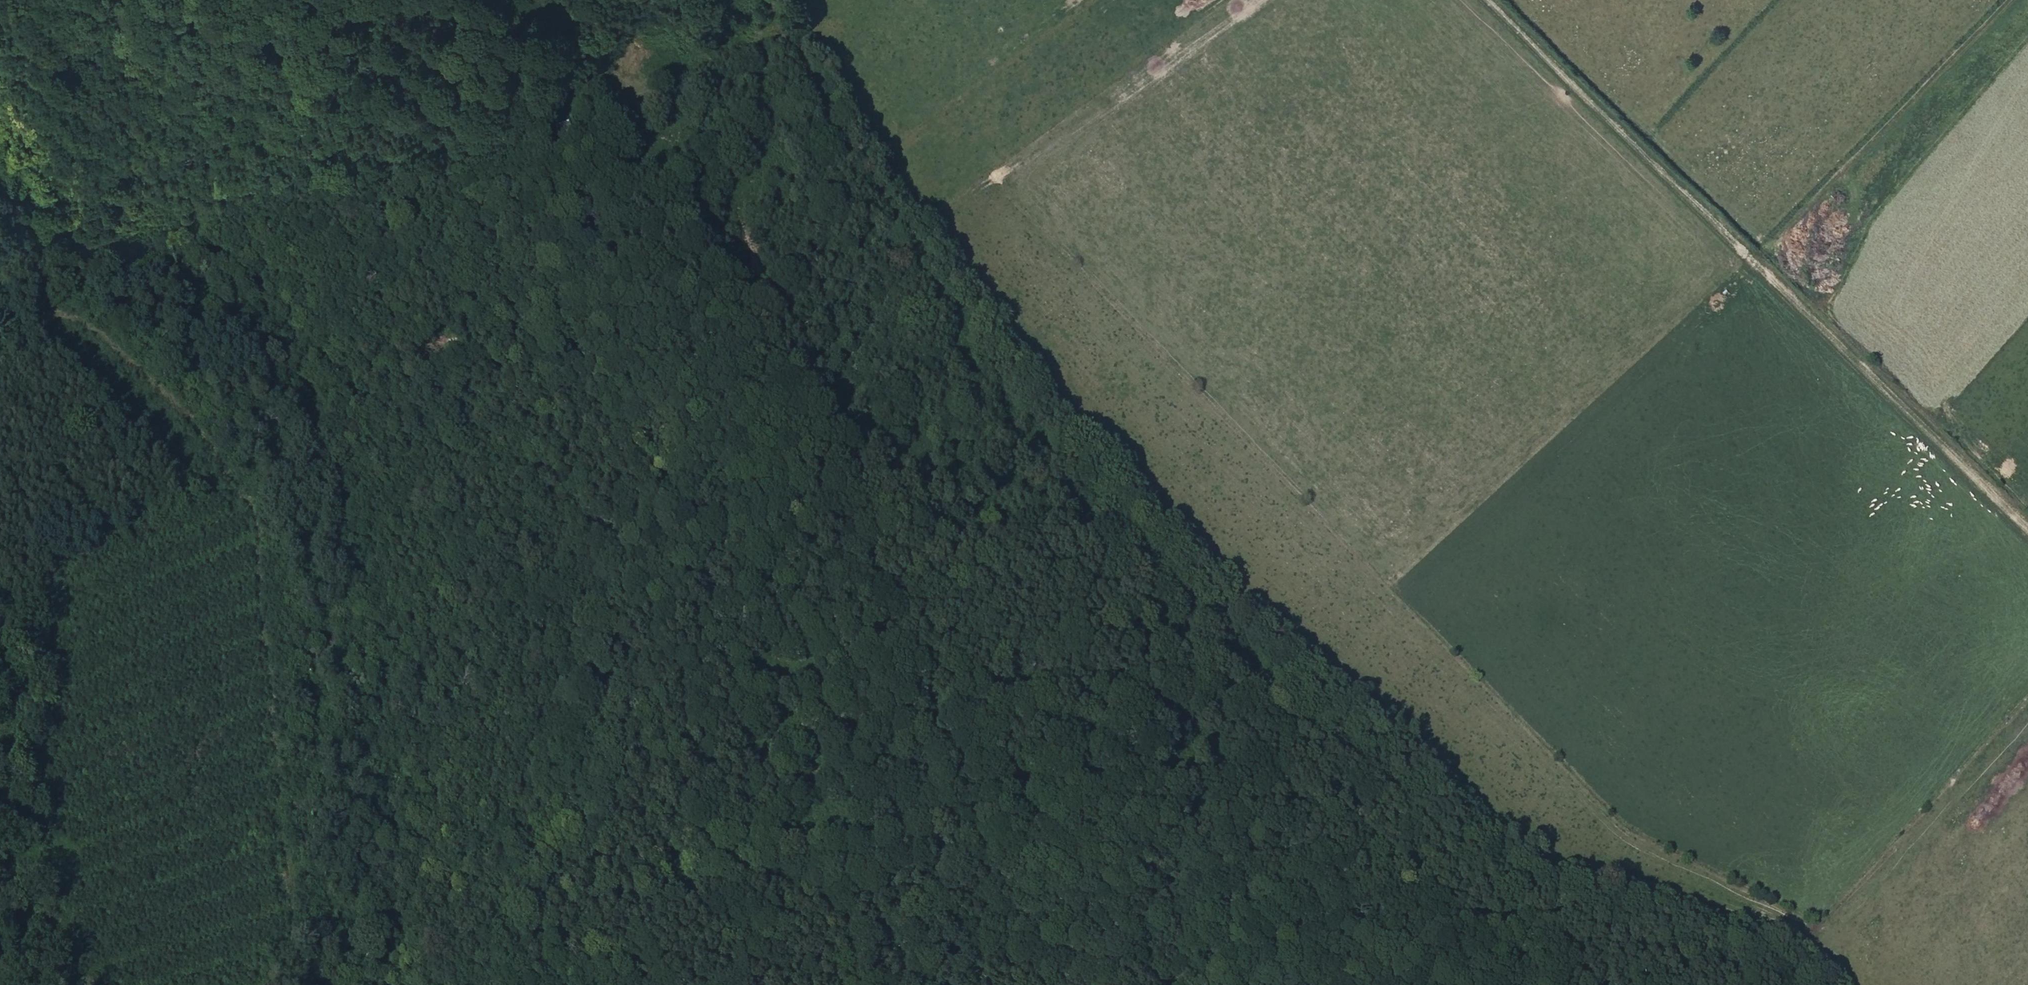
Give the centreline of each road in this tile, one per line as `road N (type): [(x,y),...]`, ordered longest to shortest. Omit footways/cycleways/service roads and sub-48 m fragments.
road 1 (track): [(361,984),(368,826),(315,427),(243,317),(161,258),(0,212)]

